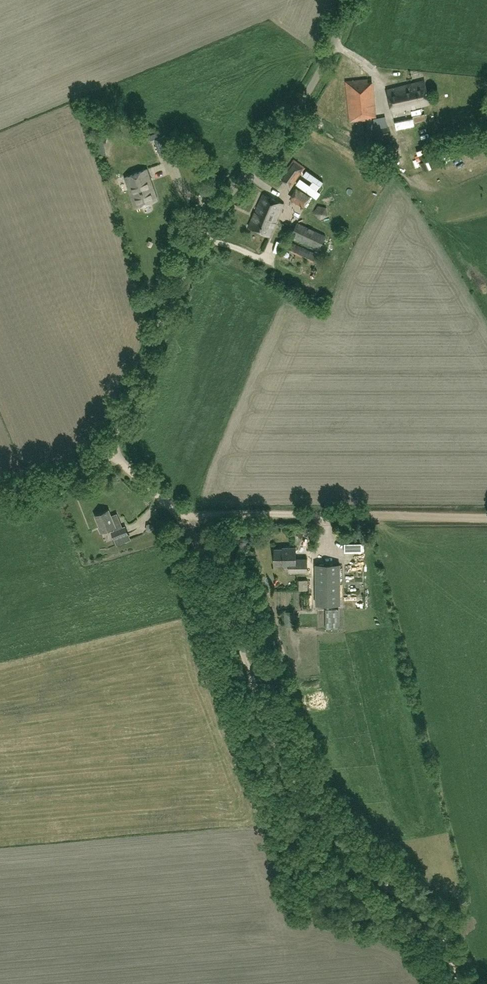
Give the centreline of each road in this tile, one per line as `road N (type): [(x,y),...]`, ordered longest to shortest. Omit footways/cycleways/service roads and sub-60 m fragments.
road 1 (track): [(180,519),(296,792),(431,927),(457,983)]
road 2 (unclassified): [(117,431),(198,241),(310,88),(350,0)]
road 3 (track): [(335,516),(180,519)]
road 4 (track): [(335,516),(486,516)]
road 5 (unclassified): [(117,431),(73,473),(0,494)]

